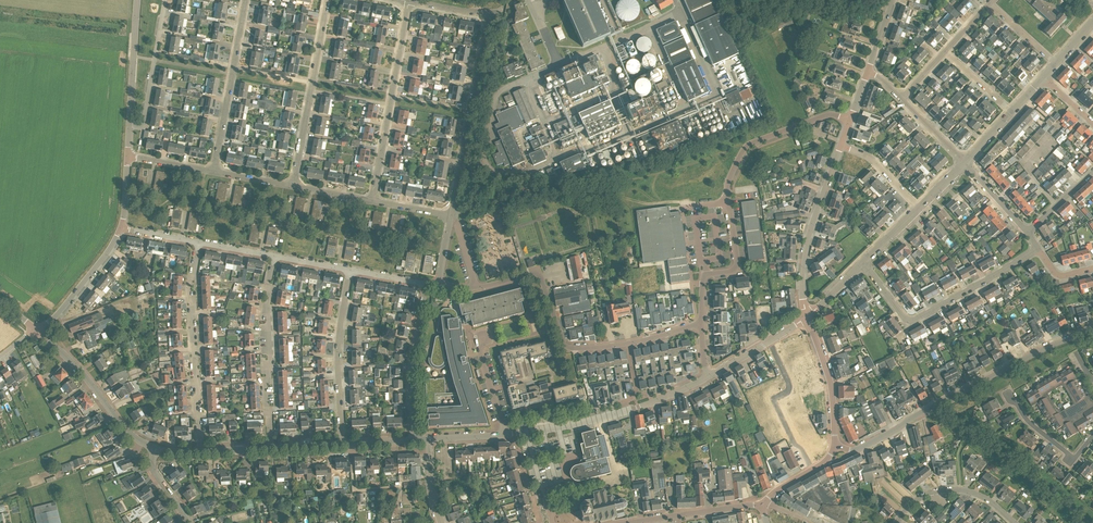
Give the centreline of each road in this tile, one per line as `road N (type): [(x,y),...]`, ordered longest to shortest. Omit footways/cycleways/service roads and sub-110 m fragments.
road 1 (residential): [(702,323),(705,275),(738,271),(729,183),(744,150),(826,115),(850,120)]
road 2 (residential): [(466,288),(535,273),(563,341),(574,348),(641,342),(702,323)]
road 3 (residential): [(862,263),(904,316),(917,320),(1038,249)]
road 4 (residential): [(452,215),(488,13),(477,12)]
road 5 (residential): [(200,452),(189,299),(200,243)]
road 6 (tertiary): [(506,434),(628,411),(707,378)]
road 7 (residential): [(373,201),(409,2)]
road 8 (residential): [(271,449),(267,306),(276,257)]
road 9 (residential): [(1088,522),(938,404)]
road 10 (residential): [(294,186),(327,0)]
road 11 (tertiary): [(807,317),(805,250),(842,146)]
road 12 (residential): [(342,445),(338,354),(350,271)]
road 13 (residential): [(214,172),(245,0)]
road 14 (tertiary): [(157,450),(123,427),(87,378),(37,330)]
road 15 (unclassified): [(938,404),(1092,332)]
road 16 (residential): [(414,440),(412,365),(426,285)]
road 17 (residential): [(770,340),(789,385),(773,399),(812,470)]
road 18 (residential): [(130,126),(143,128),(165,0)]
road 19 (residential): [(898,522),(917,499),(951,489),(984,497),(1015,522)]
road 20 (tertiary): [(835,448),(833,392),(807,317)]
road 21 (tertiary): [(37,330),(122,229)]
road 22 (tertiary): [(130,126),(138,0)]
road 23 (residential): [(1092,436),(1075,459),(1031,425),(1009,395)]

